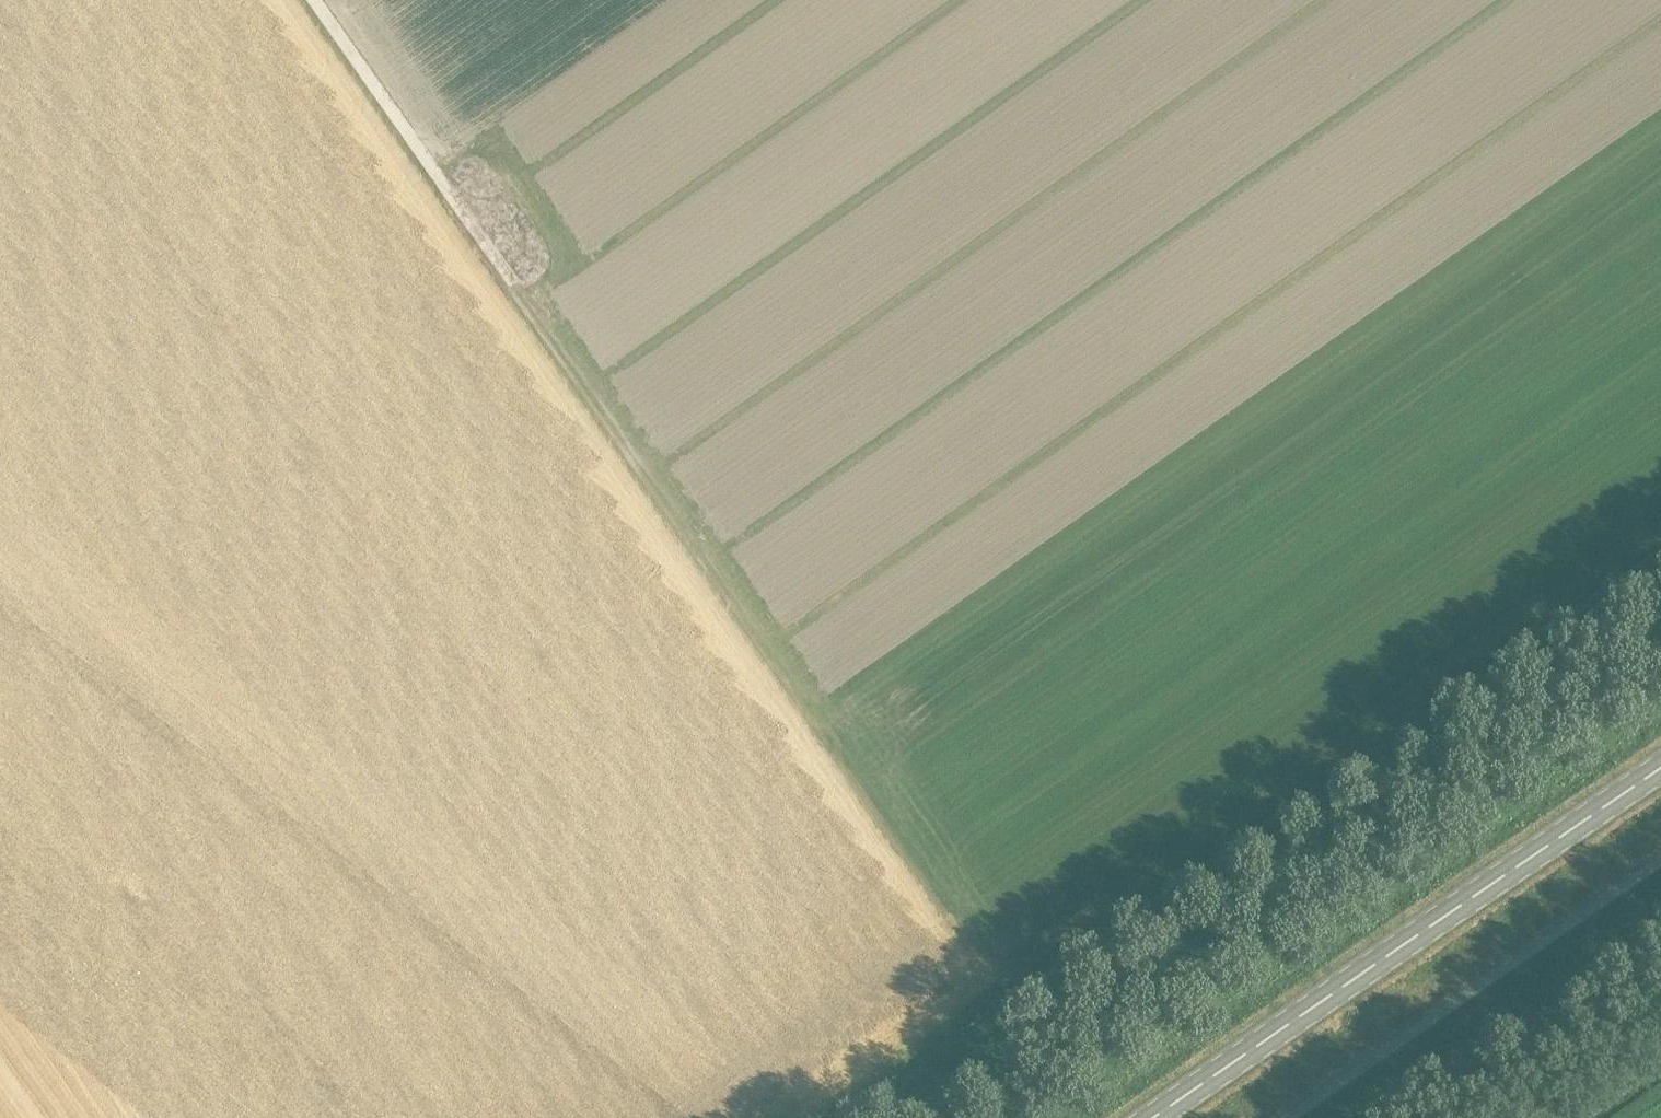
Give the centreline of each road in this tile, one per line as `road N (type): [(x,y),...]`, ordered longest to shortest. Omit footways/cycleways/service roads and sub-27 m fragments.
road 1 (secondary): [(1155,1117),(1660,769)]

